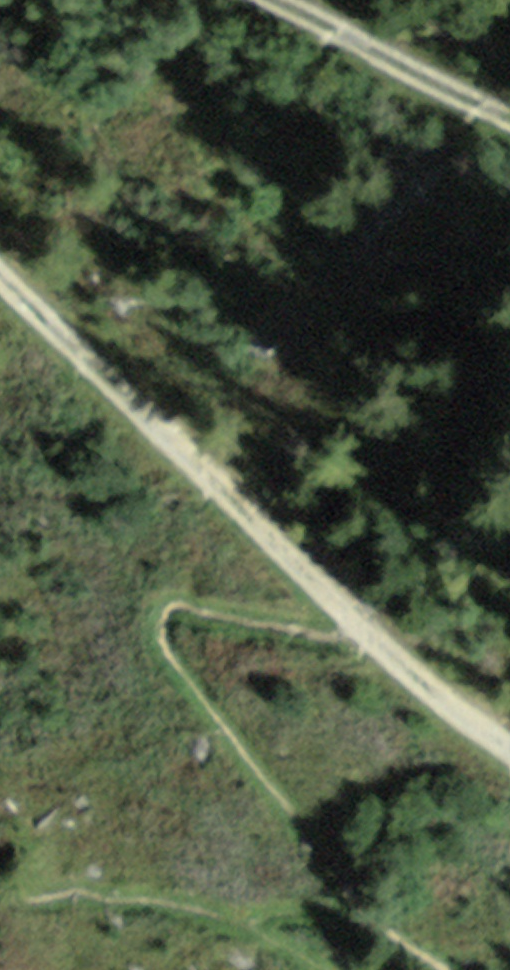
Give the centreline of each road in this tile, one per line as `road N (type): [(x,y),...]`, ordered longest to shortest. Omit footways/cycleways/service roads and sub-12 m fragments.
road 1 (track): [(0,270),(369,633)]
road 2 (track): [(509,118),(275,0)]
road 3 (track): [(369,633),(509,747)]

